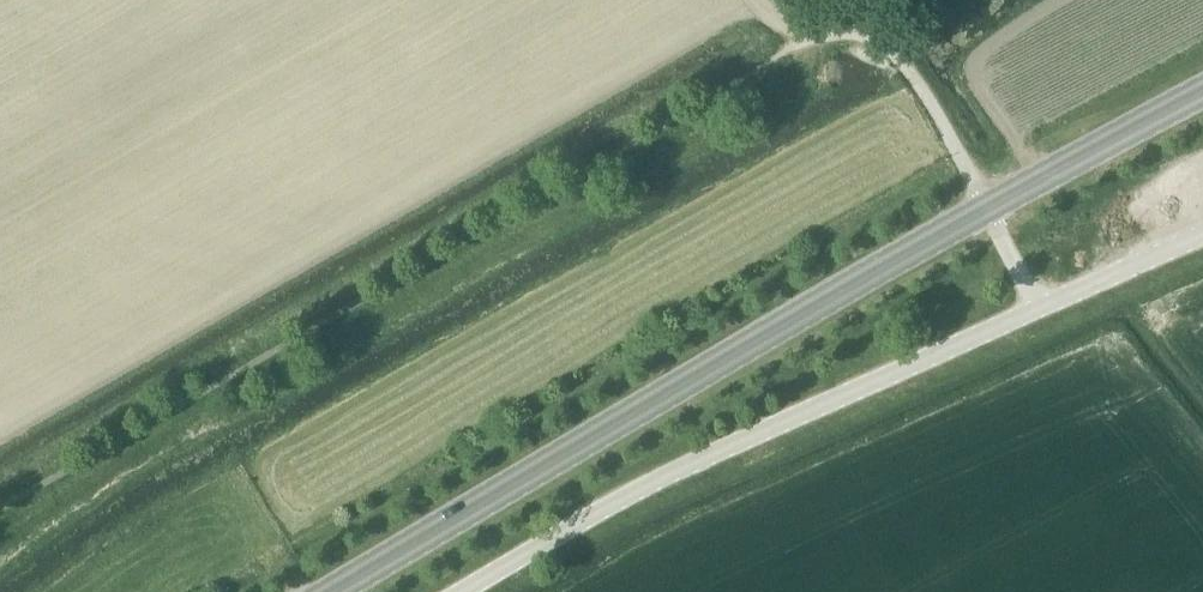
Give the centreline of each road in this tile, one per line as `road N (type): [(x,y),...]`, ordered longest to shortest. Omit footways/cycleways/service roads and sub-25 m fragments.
road 1 (primary): [(328,591),(988,209)]
road 2 (unclassified): [(463,591),(628,494),(1040,307)]
road 3 (unclassified): [(988,209),(932,105),(889,50),(856,32),(781,53)]
road 4 (primary): [(988,209),(1202,94)]
road 5 (unclassified): [(1040,307),(1202,233)]

